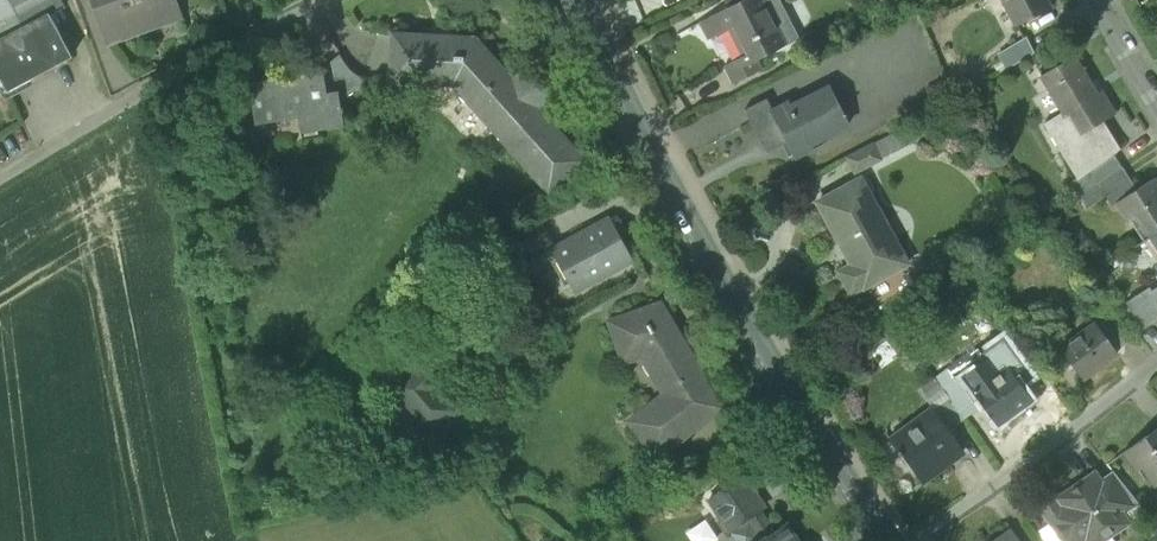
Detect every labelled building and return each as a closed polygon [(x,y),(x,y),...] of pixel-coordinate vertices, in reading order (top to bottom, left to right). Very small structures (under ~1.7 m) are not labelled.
[(51,15),(66,8),(62,0),(0,0),(0,40),(51,15)] [(109,42),(159,24),(157,18),(179,10),(175,0),(94,0),(109,42)] [(748,65),(757,60),(787,45),(764,0),(744,0),(700,22),(709,40),(730,29),(744,56),(748,65)] [(1017,26),(1051,9),(1046,0),(1003,0),(1017,26)] [(51,15),(0,40),(0,77),(8,92),(73,57),(51,15)] [(454,83),(550,190),(584,159),(476,38),(394,33),(391,79),(454,83)] [(1000,55),(1008,69),(1034,54),(1026,39),(1000,55)] [(337,92),(339,100),(342,99),(349,96),(356,90),(359,86),(364,78),(357,75),(345,63),(340,55),(320,71),(320,72),(323,72),(326,94),(337,92)] [(725,66),(734,84),(762,70),(757,60),(748,65),(744,56),(725,66)] [(1046,123),(1079,177),(1089,170),(1113,154),(1120,149),(1103,121),(1114,114),(1101,92),(1097,95),(1074,57),(1042,76),(1063,113),(1046,123)] [(300,116),(303,139),(319,137),(317,130),(343,125),(339,100),(337,92),(326,94),(323,72),(320,72),(253,83),(260,123),(300,116)] [(788,143),(794,155),(812,147),(811,144),(849,125),(830,88),(792,108),(790,105),(775,113),(773,114),(782,130),(787,141),(788,143)] [(745,110),(761,141),(782,130),(773,114),(775,113),(767,99),(745,110)] [(768,153),(788,143),(787,141),(782,130),(761,141),(768,153)] [(898,132),(873,145),(881,160),(906,147),(898,132)] [(855,173),(881,160),(873,145),(848,158),(855,173)] [(1068,183),(1078,198),(1121,167),(1113,154),(1089,170),(1079,177),(1068,183)] [(1130,181),(1121,167),(1078,198),(1086,210),(1106,197),(1130,181)] [(841,273),(852,292),(864,286),(865,288),(908,264),(861,179),(818,203),(853,266),(841,273)] [(1151,238),(1156,234),(1156,185),(1153,179),(1136,190),(1118,202),(1118,203),(1129,219),(1135,214),(1151,238)] [(1113,207),(1118,203),(1118,202),(1136,190),(1130,181),(1106,197),(1113,207)] [(553,250),(576,291),(632,260),(609,219),(556,248),(553,250)] [(518,237),(531,262),(553,250),(556,248),(543,223),(518,237)] [(1143,330),(1156,321),(1156,304),(1149,293),(1152,292),(1149,287),(1126,303),(1143,330)] [(633,420),(657,452),(719,407),(660,306),(613,322),(626,357),(644,352),(668,394),(633,420)] [(1099,327),(1116,350),(1132,338),(1115,315),(1099,327)] [(1061,350),(1083,380),(1118,353),(1116,350),(1099,327),(1096,324),(1061,350)] [(1009,369),(1018,381),(1028,374),(1002,339),(982,353),(979,355),(983,361),(987,359),(995,371),(999,376),(1009,369)] [(979,355),(982,353),(977,346),(947,367),(948,369),(956,381),(962,377),(983,361),(979,355)] [(431,358),(424,361),(394,387),(430,429),(452,410),(434,390),(443,382),(447,376),(448,369),(444,362),(438,358),(431,358)] [(994,371),(995,371),(987,359),(983,361),(962,377),(975,393),(997,376),(994,371)] [(949,397),(948,398),(964,419),(983,405),(975,393),(962,377),(956,381),(948,369),(936,377),(949,397)] [(983,405),(997,424),(1032,399),(1018,381),(1009,369),(999,376),(995,371),(994,371),(997,376),(975,393),(983,405)] [(949,430),(964,419),(948,398),(932,410),(934,412),(935,411),(949,430)] [(911,466),(922,480),(963,450),(949,430),(935,411),(934,412),(908,431),(911,443),(898,452),(901,457),(902,456),(909,468),(911,466)] [(1156,486),(1156,430),(1125,452),(1138,471),(1144,467),(1156,486)] [(1101,479),(1124,515),(1140,504),(1113,471),(1101,479)] [(1061,505),(1045,516),(1061,540),(1086,540),(1106,528),(1111,536),(1130,523),(1124,515),(1101,479),(1096,472),(1081,482),(1086,489),(1061,505)] [(709,500),(731,531),(732,530),(760,511),(765,508),(744,477),(709,500)] [(1081,482),(1056,498),(1061,505),(1086,489),(1081,482)] [(1034,500),(1045,516),(1061,505),(1056,498),(1050,490),(1034,500)] [(739,540),(762,540),(775,532),(760,511),(732,530),(739,540)] [(787,525),(775,532),(762,540),(798,540),(787,525)] [(1111,536),(1106,528),(1086,540),(1115,540),(1111,536)] [(1010,530),(993,540),(1017,540),(1010,530)]
